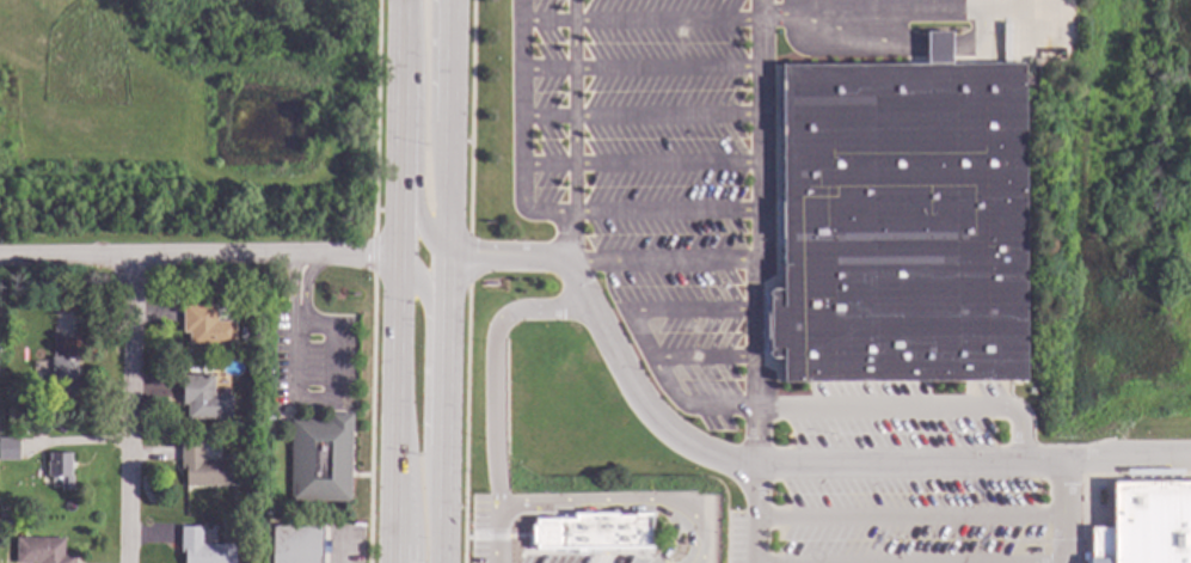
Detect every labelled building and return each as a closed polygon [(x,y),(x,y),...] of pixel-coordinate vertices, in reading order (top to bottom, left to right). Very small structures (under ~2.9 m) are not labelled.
[(948,63),(948,32),(923,32),(923,63),(948,63)] [(923,63),(779,66),(781,290),(763,290),(763,359),(781,359),(781,383),(1025,381),(1021,63),(948,63),(923,63)] [(216,322),(235,322),(235,347),(189,347),(189,333),(183,333),(182,306),(215,306),(216,322)] [(75,357),(78,357),(76,400),(50,399),(51,357),(53,357),(54,337),(75,337),(75,357)] [(211,374),(201,373),(201,365),(211,365),(211,374)] [(214,396),(232,396),(232,421),(186,421),(186,405),(182,405),(183,377),(214,377),(214,396)] [(349,502),(289,501),(290,420),(330,420),(330,414),(351,414),(349,502)] [(16,458),(0,458),(0,440),(16,440),(16,458)] [(202,460),(235,460),(235,486),(185,486),(185,471),(180,471),(180,443),(202,443),(202,460)] [(70,477),(73,477),(72,492),(60,492),(60,479),(47,479),(47,461),(49,461),(49,454),(70,454),(70,477)] [(1111,483),(1111,527),(1087,527),(1088,562),(1190,562),(1190,482),(1111,483)] [(656,518),(652,518),(652,546),(656,546),(656,555),(555,555),(555,552),(539,552),(539,556),(530,556),(530,516),(538,516),(538,520),(554,520),(554,515),(569,515),(569,510),(656,510),(656,518)] [(323,526),(322,562),(272,562),(272,526),(323,526)] [(235,545),(235,562),(184,562),(184,555),(179,555),(180,527),(203,527),(203,544),(235,545)] [(74,557),(74,562),(16,562),(16,539),(63,539),(63,557),(74,557)]
